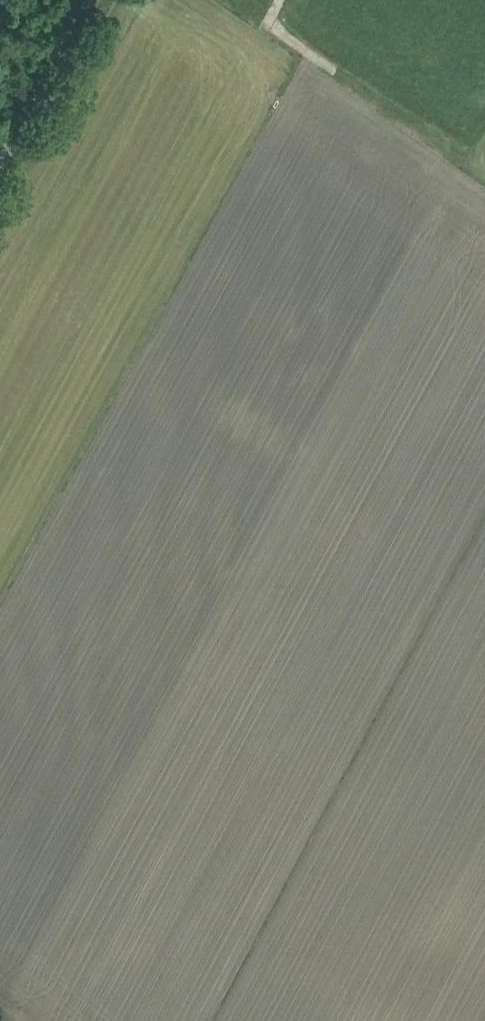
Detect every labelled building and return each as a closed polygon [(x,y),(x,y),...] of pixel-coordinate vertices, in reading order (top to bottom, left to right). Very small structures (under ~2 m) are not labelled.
[(1,15),(0,18),(0,22),(5,24),(11,12),(5,9),(1,15)]
